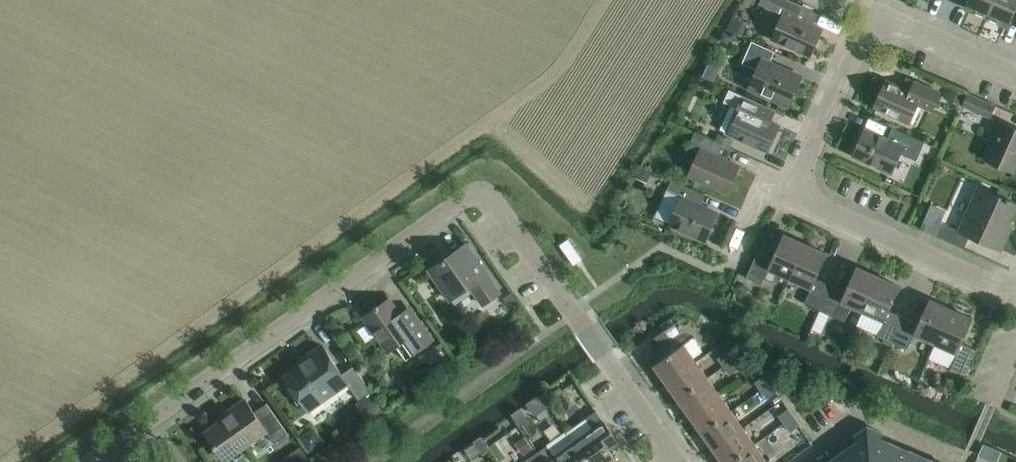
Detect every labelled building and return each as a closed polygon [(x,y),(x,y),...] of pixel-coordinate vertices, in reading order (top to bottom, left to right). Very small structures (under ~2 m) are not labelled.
[(772,7),(783,12),(771,38),(810,55),(822,28),(796,17),(802,4),(792,0),(760,0),(760,1),(772,7)] [(964,7),(986,16),(994,0),(967,0),(964,7)] [(986,16),(1008,26),(1015,9),(1015,0),(994,0),(986,16)] [(788,104),(800,76),(769,62),(774,51),(751,40),(742,62),(757,69),(749,87),(780,101),(777,108),(778,108),(781,101),(788,104)] [(940,91),(915,80),(910,91),(886,80),(874,106),(909,121),(921,96),(935,103),(940,91)] [(960,105),(965,93),(951,87),(945,98),(960,105)] [(731,104),(719,128),(729,133),(728,134),(748,143),(767,151),(779,124),(771,121),(776,110),(751,98),(733,90),(729,88),(723,101),(731,104)] [(989,117),(995,105),(968,92),(962,105),(989,117)] [(1015,167),(1015,127),(1001,120),(984,158),(1014,172),(1015,167)] [(924,141),(911,135),(892,127),(887,138),(865,128),(853,155),(891,172),(900,153),(916,160),(924,141)] [(721,143),(695,132),(690,143),(700,148),(688,175),(727,192),(739,165),(716,154),(721,143)] [(706,240),(718,212),(692,201),(697,190),(671,179),(666,190),(681,196),(669,223),(706,240)] [(935,235),(964,248),(970,235),(1001,249),(1009,231),(1005,230),(1015,206),(1015,203),(1008,200),(1012,192),(999,186),(996,194),(978,186),(959,229),(941,221),(935,235)] [(952,221),(960,199),(945,194),(937,216),(952,221)] [(790,277),(805,243),(783,233),(772,258),(757,251),(746,277),(761,283),(764,278),(773,282),(778,272),(790,277)] [(568,238),(560,244),(574,263),(581,258),(568,238)] [(500,291),(492,280),(466,243),(428,269),(450,299),(470,285),(474,292),(483,304),(500,291)] [(819,309),(830,284),(816,278),(827,253),(805,243),(790,277),(811,287),(804,303),(819,309)] [(862,310),(878,276),(856,266),(845,291),(830,284),(819,309),(844,320),(851,305),(862,310)] [(862,310),(856,324),(878,333),(877,335),(892,342),(903,317),(889,310),(900,286),(878,276),(862,310)] [(403,290),(393,299),(406,313),(416,304),(403,290)] [(410,327),(390,298),(379,306),(378,305),(362,316),(367,323),(357,330),(366,341),(375,334),(388,352),(397,346),(406,359),(433,339),(420,321),(410,327)] [(935,342),(951,308),(929,299),(918,323),(903,317),(892,342),(907,349),(914,333),(935,342)] [(965,375),(966,373),(976,349),(962,342),(973,318),(951,308),(935,342),(957,352),(950,368),(965,375)] [(661,344),(670,337),(665,330),(656,337),(661,344)] [(666,381),(695,360),(683,343),(654,364),(666,381)] [(342,373),(322,344),(305,356),(308,359),(285,375),(296,392),(309,410),(347,383),(358,399),(371,390),(353,365),(342,373)] [(723,366),(733,359),(727,350),(717,358),(723,366)] [(729,374),(739,367),(733,359),(723,366),(729,374)] [(678,397),(707,377),(695,360),(666,381),(678,397)] [(760,390),(770,382),(764,374),(754,381),(760,390)] [(690,414),(719,394),(707,377),(678,397),(690,414)] [(766,398),(776,391),(770,382),(760,390),(766,398)] [(702,431),(731,410),(719,394),(690,414),(702,431)] [(254,411),(245,398),(231,408),(234,411),(205,431),(225,459),(266,431),(274,442),(288,433),(278,419),(266,402),(254,411)] [(784,422),(794,416),(788,407),(779,414),(784,422)] [(596,410),(586,417),(593,427),(573,441),(588,461),(612,461),(616,460),(609,450),(619,443),(596,410)] [(714,448),(743,427),(731,410),(702,431),(714,448)] [(790,431),(800,424),(794,416),(784,422),(790,431)] [(880,438),(883,432),(867,426),(854,435),(858,440),(827,461),(939,461),(880,438)] [(755,444),(743,427),(714,448),(724,461),(729,461),(755,444)] [(573,441),(566,431),(537,452),(544,461),(588,461),(573,441)] [(524,456),(534,449),(524,436),(515,443),(524,456)] [(767,461),(755,444),(729,461),(765,461),(767,461)] [(537,452),(526,459),(529,461),(544,461),(537,452)]
